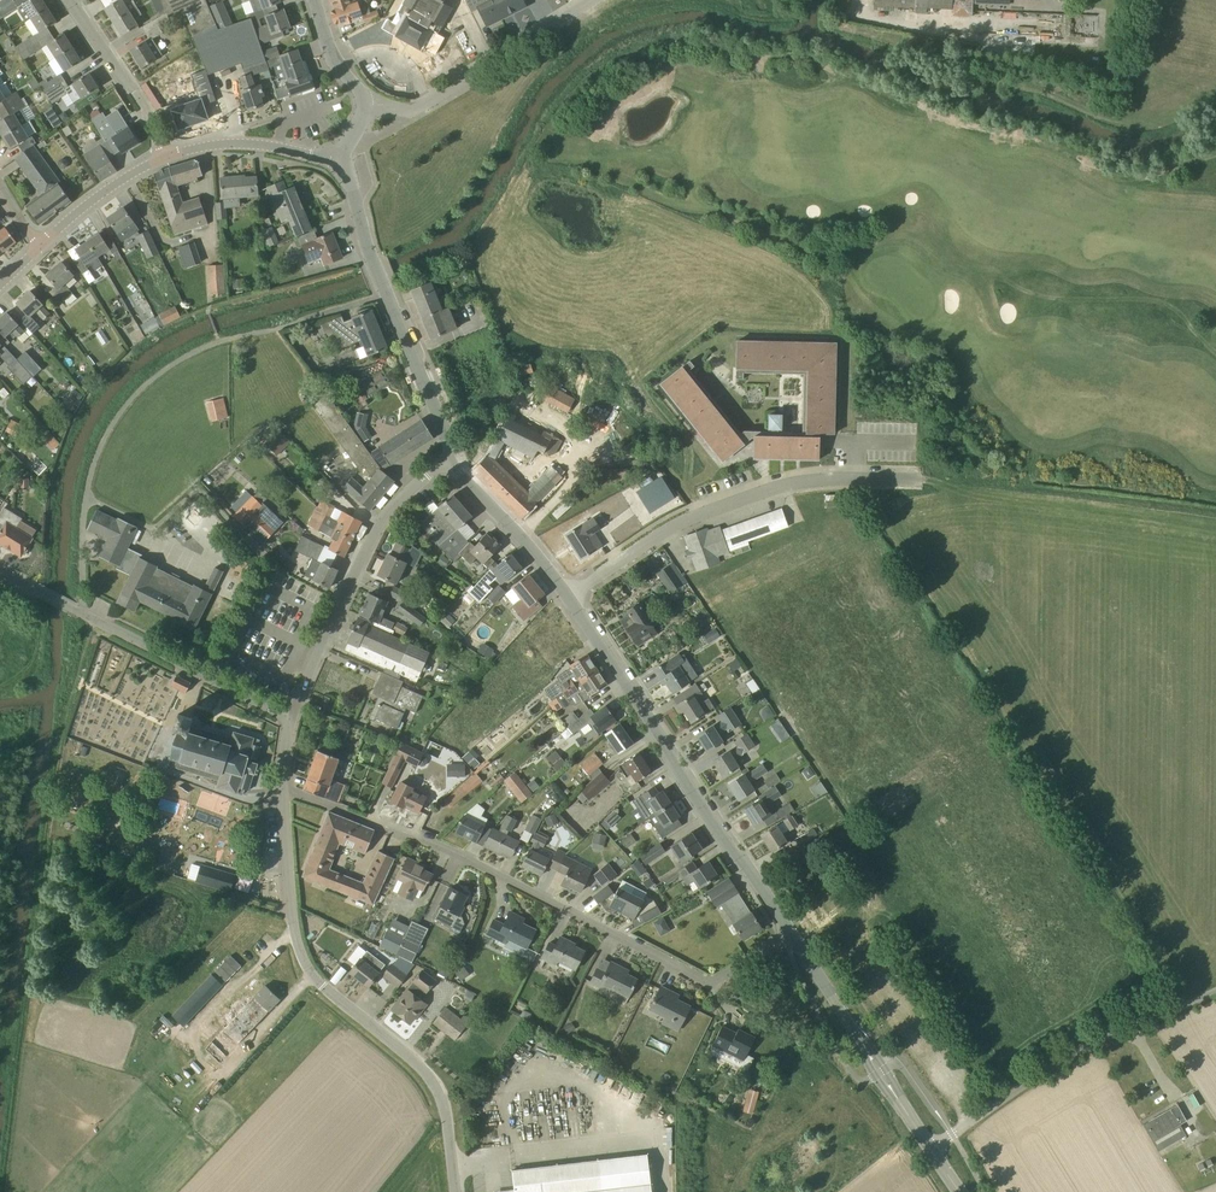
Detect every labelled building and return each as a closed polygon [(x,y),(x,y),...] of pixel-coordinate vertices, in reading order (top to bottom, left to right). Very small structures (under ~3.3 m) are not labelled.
[(14,1),(1,9),(0,10),(0,19),(17,8),(26,23),(32,19),(48,9),(43,0),(30,0),(18,8),(14,1)] [(1,9),(14,1),(13,0),(3,0),(0,2),(0,8),(1,9)] [(123,0),(119,0),(105,9),(113,23),(138,8),(133,0),(126,5),(123,0)] [(164,7),(167,13),(170,20),(182,15),(191,36),(217,25),(208,7),(205,0),(162,0),(164,7)] [(254,10),(263,7),(280,2),(280,0),(245,0),(246,3),(250,1),(254,10)] [(334,10),(359,1),(359,0),(330,0),(334,10)] [(366,2),(365,0),(363,0),(359,1),(334,10),(332,10),(331,13),(334,23),(337,24),(338,24),(362,15),(364,23),(379,17),(377,10),(370,12),(366,2)] [(419,49),(420,46),(427,50),(436,34),(439,35),(453,10),(442,4),(445,0),(406,0),(399,13),(397,12),(393,21),(387,18),(348,38),(354,50),(363,47),(372,44),(381,44),(389,45),(394,36),(396,37),(397,36),(419,49)] [(466,2),(470,11),(477,7),(487,26),(501,18),(492,0),(465,0),(466,2)] [(501,18),(526,6),(523,0),(492,0),(501,18)] [(874,10),(925,13),(926,8),(952,10),(951,16),(971,17),(972,0),(874,0),(874,10)] [(219,2),(208,7),(217,25),(218,29),(233,25),(222,1),(219,2)] [(255,28),(261,26),(259,18),(262,17),(262,15),(265,13),(263,7),(254,10),(249,12),(251,18),(252,20),(255,28)] [(121,36),(139,25),(135,19),(142,15),(138,8),(113,23),(121,36)] [(48,9),(32,19),(41,31),(56,21),(48,9)] [(266,15),(269,24),(272,34),(282,30),(289,27),(283,9),(266,15)] [(146,34),(159,26),(170,20),(167,13),(142,26),(146,34)] [(216,27),(192,38),(196,48),(202,60),(206,69),(208,75),(241,64),(243,69),(264,61),(250,20),(217,31),(216,27)] [(260,44),(261,44),(284,35),(283,33),(282,30),(272,34),(269,24),(261,26),(255,28),(258,39),(260,44)] [(149,39),(146,42),(131,51),(141,68),(161,55),(151,39),(163,33),(159,26),(146,34),(149,39)] [(15,47),(19,54),(39,41),(35,34),(15,47)] [(64,34),(47,45),(56,59),(57,59),(74,49),(64,34)] [(427,50),(435,54),(436,54),(444,38),(439,35),(436,34),(427,50)] [(19,54),(23,60),(43,47),(39,41),(19,54)] [(196,48),(185,55),(188,64),(202,60),(196,48)] [(64,72),(81,61),(74,49),(57,59),(64,72)] [(272,49),(264,52),(267,60),(275,57),(273,51),(272,49)] [(280,55),(275,57),(267,60),(267,61),(269,68),(274,67),(278,79),(271,82),(278,100),(302,91),(303,94),(314,90),(315,88),(305,61),(302,62),(297,49),(280,56),(280,55)] [(251,76),(269,70),(266,61),(264,61),(243,69),(245,75),(240,77),(245,91),(242,91),(249,110),(263,105),(260,97),(264,96),(260,85),(255,87),(251,76)] [(173,111),(171,112),(174,120),(176,119),(179,129),(208,119),(203,105),(217,101),(208,75),(206,69),(192,74),(200,100),(173,109),(173,111)] [(69,87),(66,82),(45,94),(49,100),(51,103),(68,92),(74,102),(98,87),(89,73),(73,84),(69,87)] [(45,93),(45,94),(66,82),(61,74),(48,82),(46,79),(38,84),(41,87),(45,93)] [(6,83),(0,86),(0,112),(21,100),(17,92),(13,94),(6,83)] [(21,100),(0,112),(4,118),(0,119),(0,133),(2,136),(36,117),(29,105),(25,107),(21,100)] [(49,120),(57,115),(51,106),(43,111),(49,120)] [(65,111),(59,115),(62,121),(69,117),(65,111)] [(97,127),(108,120),(103,112),(92,119),(97,127)] [(23,152),(36,143),(32,136),(37,133),(30,120),(36,117),(2,136),(10,149),(12,148),(13,149),(19,145),(23,152)] [(117,135),(112,126),(101,133),(106,140),(114,154),(121,150),(122,153),(138,143),(129,127),(117,135)] [(114,154),(106,140),(84,153),(101,180),(116,171),(108,158),(114,154)] [(40,224),(71,201),(58,184),(61,182),(34,145),(36,143),(23,152),(14,158),(24,171),(41,195),(27,206),(40,224)] [(59,159),(58,163),(60,166),(64,167),(67,165),(68,161),(66,158),(62,157),(59,159)] [(184,202),(179,187),(193,181),(193,179),(202,175),(195,160),(169,168),(154,174),(160,189),(166,202),(175,236),(208,224),(199,197),(184,202)] [(240,178),(240,176),(221,178),(223,200),(258,196),(256,177),(240,178)] [(286,190),(282,181),(268,187),(283,221),(289,219),(296,235),(312,228),(294,187),(286,190)] [(220,227),(228,227),(226,203),(216,204),(217,219),(219,219),(220,227)] [(138,229),(123,207),(107,218),(122,240),(138,229)] [(269,246),(278,243),(272,226),(262,230),(269,246)] [(0,231),(0,248),(3,252),(16,242),(5,227),(0,231)] [(318,238),(315,230),(296,237),(300,247),(303,246),(310,261),(321,257),(324,265),(342,257),(332,232),(318,238)] [(147,258),(159,253),(149,231),(138,236),(147,258)] [(110,237),(104,240),(100,233),(86,242),(100,262),(102,266),(103,265),(98,257),(110,249),(113,254),(119,250),(110,237)] [(102,266),(100,262),(86,242),(75,249),(80,257),(74,261),(89,284),(95,280),(88,268),(92,265),(95,270),(102,266)] [(186,268),(202,263),(195,242),(179,248),(186,268)] [(73,275),(61,262),(46,275),(55,287),(50,292),(60,303),(65,299),(70,305),(77,298),(64,283),(73,275)] [(210,296),(226,294),(224,264),(208,265),(210,296)] [(421,314),(440,307),(430,282),(411,290),(421,314)] [(135,285),(130,291),(133,294),(139,289),(135,285)] [(50,312),(30,291),(17,303),(27,314),(20,321),(32,334),(40,327),(30,317),(36,311),(44,320),(50,312)] [(360,359),(387,348),(380,331),(382,330),(378,323),(377,323),(376,319),(373,306),(361,310),(363,314),(344,321),(342,316),(320,324),(324,334),(333,331),(340,349),(362,340),(365,345),(356,349),(360,359)] [(164,325),(181,318),(176,307),(159,314),(164,325)] [(441,310),(440,307),(421,314),(430,338),(456,328),(448,308),(441,310)] [(17,324),(7,312),(0,319),(0,332),(4,337),(11,331),(17,337),(24,331),(17,324)] [(40,328),(33,335),(40,342),(47,336),(40,328)] [(834,434),(836,343),(737,341),(736,378),(743,379),(743,372),(804,374),(804,375),(802,432),(778,431),(778,429),(781,429),(781,415),(768,414),(768,429),(771,429),(771,431),(744,431),(740,434),(689,370),(694,366),(690,360),(660,384),(722,461),(752,438),(754,438),(754,453),(770,453),(769,459),(818,460),(819,433),(834,434)] [(25,351),(17,359),(24,367),(32,376),(33,377),(42,369),(25,351)] [(16,359),(9,365),(15,371),(12,373),(23,385),(32,376),(24,367),(17,359),(16,359)] [(533,372),(529,360),(514,364),(518,377),(533,372)] [(335,381),(324,388),(327,393),(331,397),(337,392),(336,391),(340,388),(335,381)] [(84,384),(81,388),(86,392),(89,388),(84,384)] [(569,412),(576,398),(551,384),(544,399),(569,412)] [(76,390),(71,399),(78,403),(83,394),(76,390)] [(370,452),(331,397),(327,393),(312,404),(360,470),(365,466),(373,476),(364,488),(352,478),(343,488),(369,511),(394,481),(381,470),(385,468),(371,452),(370,452)] [(227,417),(222,397),(208,401),(213,420),(227,417)] [(536,460),(540,452),(544,454),(545,453),(549,455),(555,453),(562,441),(558,438),(539,429),(509,413),(497,437),(506,442),(517,448),(532,457),(536,460)] [(385,468),(434,437),(422,419),(371,452),(385,468)] [(368,430),(359,436),(363,442),(372,435),(368,430)] [(277,455),(291,441),(281,431),(267,444),(277,455)] [(48,432),(41,437),(53,450),(60,445),(48,432)] [(526,493),(495,462),(487,455),(472,471),(521,520),(563,476),(562,475),(556,470),(552,467),(526,493)] [(29,478),(20,478),(20,487),(29,487),(29,478)] [(263,502),(261,505),(253,497),(246,491),(231,507),(237,512),(234,515),(245,526),(243,529),(257,542),(262,543),(283,522),(263,502)] [(459,502),(459,496),(453,495),(453,494),(446,500),(438,507),(420,523),(451,560),(459,552),(468,542),(458,529),(472,516),(459,502)] [(338,519),(330,515),(334,507),(320,499),(316,506),(324,511),(321,515),(329,518),(325,525),(352,540),(362,521),(343,510),(338,519)] [(26,549),(33,537),(17,527),(22,518),(4,506),(0,514),(0,523),(4,525),(0,532),(0,543),(3,545),(3,547),(10,551),(10,549),(21,556),(23,553),(25,555),(28,550),(26,549)] [(344,557),(352,540),(325,525),(329,518),(321,515),(324,511),(316,506),(307,524),(335,539),(329,549),(344,557)] [(747,540),(787,526),(781,509),(721,531),(720,526),(708,531),(707,528),(685,536),(690,551),(685,552),(688,559),(692,558),(696,570),(719,562),(717,555),(748,544),(747,540)] [(117,520),(96,510),(87,529),(108,539),(99,557),(114,564),(133,525),(118,517),(117,520)] [(608,524),(602,514),(593,519),(593,518),(581,526),(580,525),(565,535),(581,559),(596,549),(588,536),(599,529),(608,524)] [(193,587),(156,568),(157,566),(140,557),(141,554),(128,547),(138,527),(133,525),(114,564),(118,566),(117,568),(116,569),(130,575),(117,602),(134,611),(139,601),(177,620),(176,621),(193,630),(212,593),(223,570),(214,565),(202,589),(194,584),(193,587)] [(230,558),(237,551),(221,534),(213,541),(230,558)] [(469,542),(468,542),(459,552),(470,565),(472,562),(477,558),(483,564),(484,564),(488,567),(495,560),(491,555),(501,545),(493,537),(492,538),(486,534),(475,546),(470,541),(469,542)] [(330,587),(337,570),(318,560),(325,546),(303,535),(295,550),(313,558),(304,575),(330,587)] [(409,549),(397,543),(391,555),(388,554),(378,575),(395,583),(405,563),(403,561),(403,560),(409,549)] [(494,588),(489,583),(500,574),(506,580),(522,567),(511,554),(491,570),(491,569),(475,587),(473,585),(468,591),(481,602),(494,588)] [(671,593),(683,585),(669,565),(657,573),(671,593)] [(524,620),(541,606),(537,600),(544,594),(528,575),(514,586),(525,600),(514,608),(524,620)] [(494,602),(505,591),(499,585),(489,596),(494,602)] [(389,594),(403,601),(405,597),(408,593),(404,592),(394,586),(389,594)] [(391,629),(394,623),(381,617),(387,601),(369,593),(359,615),(391,629)] [(412,608),(403,601),(398,608),(420,625),(426,618),(412,608)] [(657,632),(638,602),(627,609),(629,613),(620,619),(626,628),(625,628),(626,629),(626,631),(629,637),(632,638),(632,639),(633,638),(637,645),(647,639),(657,632)] [(428,651),(369,624),(370,622),(359,617),(355,626),(352,624),(353,623),(352,623),(347,633),(348,634),(349,632),(351,633),(347,643),(349,643),(345,650),(415,681),(420,669),(423,671),(426,665),(423,663),(428,651)] [(397,621),(392,629),(394,630),(403,635),(407,627),(397,621)] [(715,628),(709,632),(714,640),(720,636),(715,628)] [(483,642),(478,651),(489,658),(493,651),(494,649),(483,642)] [(689,681),(680,667),(686,663),(679,653),(654,669),(661,679),(664,677),(673,692),(689,681)] [(561,684),(560,684),(558,685),(562,691),(564,690),(596,668),(587,654),(572,664),(573,666),(557,677),(561,684)] [(736,658),(731,662),(736,670),(742,666),(736,658)] [(578,692),(583,700),(584,701),(592,697),(591,695),(607,684),(596,668),(564,690),(569,698),(578,692)] [(415,712),(423,695),(401,685),(403,681),(382,672),(372,693),(384,698),(382,703),(376,700),(368,718),(374,721),(375,718),(397,728),(406,707),(415,712)] [(191,683),(178,676),(176,675),(171,685),(186,693),(191,683)] [(747,683),(753,691),(759,687),(752,678),(747,683)] [(699,704),(695,698),(702,693),(695,684),(684,692),(688,698),(677,705),(682,712),(683,711),(691,722),(715,707),(709,698),(699,704)] [(569,698),(564,690),(562,691),(555,696),(562,707),(563,708),(572,702),(574,706),(583,700),(578,692),(569,698)] [(321,703),(327,705),(330,698),(324,695),(321,703)] [(555,712),(556,711),(562,707),(555,696),(548,701),(555,712)] [(614,717),(606,705),(594,713),(591,708),(579,718),(568,727),(573,734),(578,730),(582,735),(576,739),(581,746),(587,743),(586,741),(598,733),(599,734),(617,721),(614,717)] [(728,731),(741,723),(732,708),(719,716),(723,722),(713,728),(712,726),(697,736),(707,751),(722,741),(718,734),(727,729),(728,731)] [(232,738),(190,726),(193,718),(178,714),(174,728),(178,729),(176,738),(175,737),(171,750),(172,750),(169,758),(171,758),(169,765),(177,767),(177,768),(219,780),(217,787),(237,793),(242,795),(244,789),(248,790),(254,774),(257,775),(260,764),(256,763),(261,746),(258,745),(259,740),(254,738),(234,732),(232,738)] [(616,754),(632,742),(619,724),(606,733),(612,742),(609,743),(616,754)] [(734,760),(755,747),(747,736),(736,743),(739,748),(730,753),(729,752),(714,761),(723,776),(739,766),(734,760)] [(402,744),(397,755),(405,759),(417,765),(422,753),(402,744)] [(485,748),(481,751),(486,756),(492,751),(489,748),(485,748)] [(338,777),(340,771),(335,769),(339,758),(318,750),(304,789),(338,802),(345,784),(331,778),(332,774),(338,777)] [(567,764),(555,750),(546,758),(557,772),(567,764)] [(588,774),(603,762),(594,752),(580,764),(588,774)] [(638,781),(651,772),(639,752),(619,765),(626,778),(633,774),(638,781)] [(456,776),(465,776),(465,764),(456,764),(456,776)] [(748,783),(767,771),(763,764),(746,775),(745,774),(729,784),(739,800),(753,790),(748,783)] [(808,779),(815,775),(809,766),(802,771),(808,779)] [(388,770),(382,782),(392,787),(397,775),(388,770)] [(522,802),(533,793),(515,771),(504,780),(522,802)] [(588,799),(610,781),(602,771),(580,790),(588,799)] [(500,773),(489,782),(492,786),(493,788),(504,779),(500,773)] [(768,787),(780,780),(777,773),(764,781),(768,787)] [(469,779),(456,789),(462,797),(475,786),(469,779)] [(533,779),(527,784),(533,791),(539,786),(533,779)] [(816,796),(826,791),(821,781),(811,786),(816,796)] [(759,799),(744,809),(755,825),(770,814),(763,804),(768,801),(769,803),(781,794),(778,790),(782,788),(777,782),(770,787),(771,789),(758,797),(759,799)] [(418,812),(424,797),(410,790),(411,788),(399,783),(391,801),(403,807),(404,805),(418,812)] [(645,821),(648,819),(671,804),(666,795),(663,797),(660,792),(659,793),(654,786),(632,801),(645,821)] [(780,818),(794,809),(789,802),(775,811),(780,818)] [(455,832),(476,842),(487,819),(481,815),(484,809),(477,803),(463,815),(455,832)] [(662,838),(682,825),(674,813),(677,812),(671,804),(648,819),(662,838)] [(541,818),(544,813),(537,810),(534,815),(532,814),(524,829),(534,834),(542,819),(541,818)] [(364,852),(375,830),(328,812),(303,876),(376,904),(394,858),(378,850),(365,882),(336,871),(330,869),(341,843),(364,852)] [(511,831),(517,819),(507,813),(498,831),(492,828),(484,846),(496,852),(497,850),(511,857),(518,841),(506,835),(508,829),(511,831)] [(554,813),(544,817),(548,827),(559,822),(554,813)] [(785,832),(797,823),(792,815),(779,824),(785,832)] [(607,817),(601,823),(607,830),(614,824),(607,817)] [(772,851),(787,841),(776,825),(761,835),(772,851)] [(799,846),(812,839),(808,831),(795,838),(799,846)] [(595,832),(593,843),(603,845),(605,845),(607,835),(595,832)] [(681,863),(702,849),(691,832),(670,846),(681,863)] [(631,833),(621,839),(627,848),(636,842),(631,833)] [(532,842),(522,865),(541,875),(548,860),(536,853),(539,846),(543,848),(547,840),(534,834),(530,840),(532,842)] [(645,864),(665,851),(659,842),(639,855),(645,864)] [(558,871),(565,854),(557,850),(549,867),(558,871)] [(565,875),(561,885),(568,888),(569,886),(580,891),(591,867),(565,854),(558,871),(565,875)] [(430,881),(433,874),(419,868),(421,864),(408,857),(400,878),(406,880),(401,893),(412,899),(417,886),(425,889),(428,880),(430,881)] [(634,863),(630,865),(632,868),(637,875),(637,876),(645,870),(638,860),(634,863)] [(713,869),(708,861),(697,868),(692,861),(663,880),(666,884),(681,874),(687,884),(694,880),(699,888),(718,876),(717,875),(719,873),(715,867),(713,869)] [(603,885),(617,874),(609,862),(594,874),(603,885)] [(230,891),(235,874),(201,863),(196,881),(230,891)] [(649,877),(643,882),(648,889),(654,885),(649,877)] [(615,894),(613,892),(608,885),(593,896),(598,903),(600,902),(607,911),(614,915),(616,910),(621,912),(631,894),(619,887),(615,894)] [(456,919),(452,916),(454,912),(460,915),(465,905),(462,903),(466,895),(450,887),(436,918),(452,926),(456,919)] [(715,904),(723,899),(715,887),(707,892),(715,904)] [(738,893),(738,892),(737,892),(737,893),(724,902),(731,914),(728,916),(743,939),(761,928),(751,912),(738,893)] [(657,905),(653,899),(645,895),(643,899),(631,894),(621,912),(634,919),(637,913),(641,914),(645,922),(661,913),(657,905)] [(536,929),(518,921),(520,916),(510,911),(504,924),(494,920),(487,935),(503,943),(506,937),(527,948),(536,929)] [(659,918),(652,922),(660,936),(667,932),(670,930),(663,916),(659,918)] [(397,953),(405,935),(388,927),(380,946),(397,953)] [(413,961),(421,942),(405,935),(397,953),(413,961)] [(584,951),(570,944),(571,941),(560,936),(556,945),(549,942),(542,957),(549,962),(552,957),(576,969),(584,951)] [(234,951),(218,967),(229,978),(244,962),(234,951)] [(368,987),(384,964),(367,951),(349,972),(368,987)] [(637,978),(620,970),(621,966),(611,961),(606,971),(598,967),(592,981),(600,985),(601,983),(629,996),(637,978)] [(398,987),(408,975),(406,974),(402,971),(392,963),(382,975),(398,987)] [(441,966),(438,972),(446,977),(447,977),(450,971),(449,967),(445,965),(441,966)] [(463,965),(454,972),(461,980),(470,974),(463,965)] [(408,989),(400,999),(396,1004),(397,1006),(394,1011),(410,1023),(416,1015),(417,1016),(426,1004),(419,998),(424,992),(426,994),(437,980),(422,969),(411,982),(412,983),(408,989)] [(224,984),(213,973),(172,1014),(183,1024),(224,984)] [(225,1027),(204,1049),(219,1063),(279,999),(265,985),(246,1005),(239,999),(218,1021),(225,1027)] [(677,1032),(690,1006),(670,995),(672,992),(661,986),(650,1008),(672,1019),(668,1028),(677,1032)] [(461,1018),(445,1006),(433,1022),(455,1039),(471,1020),(464,1014),(461,1018)] [(524,1010),(521,1016),(528,1019),(531,1014),(524,1010)] [(572,1022),(564,1027),(568,1033),(575,1029),(572,1022)] [(736,1033),(722,1026),(712,1046),(720,1050),(721,1048),(727,1051),(727,1053),(732,1056),(729,1061),(748,1069),(753,1057),(747,1054),(755,1038),(738,1029),(736,1033)] [(749,1091),(744,1109),(744,1111),(753,1114),(759,1093),(749,1091)] [(1153,1140),(1185,1121),(1176,1106),(1144,1124),(1153,1140)] [(511,1170),(514,1189),(496,1191),(651,1191),(647,1153),(511,1170)]
